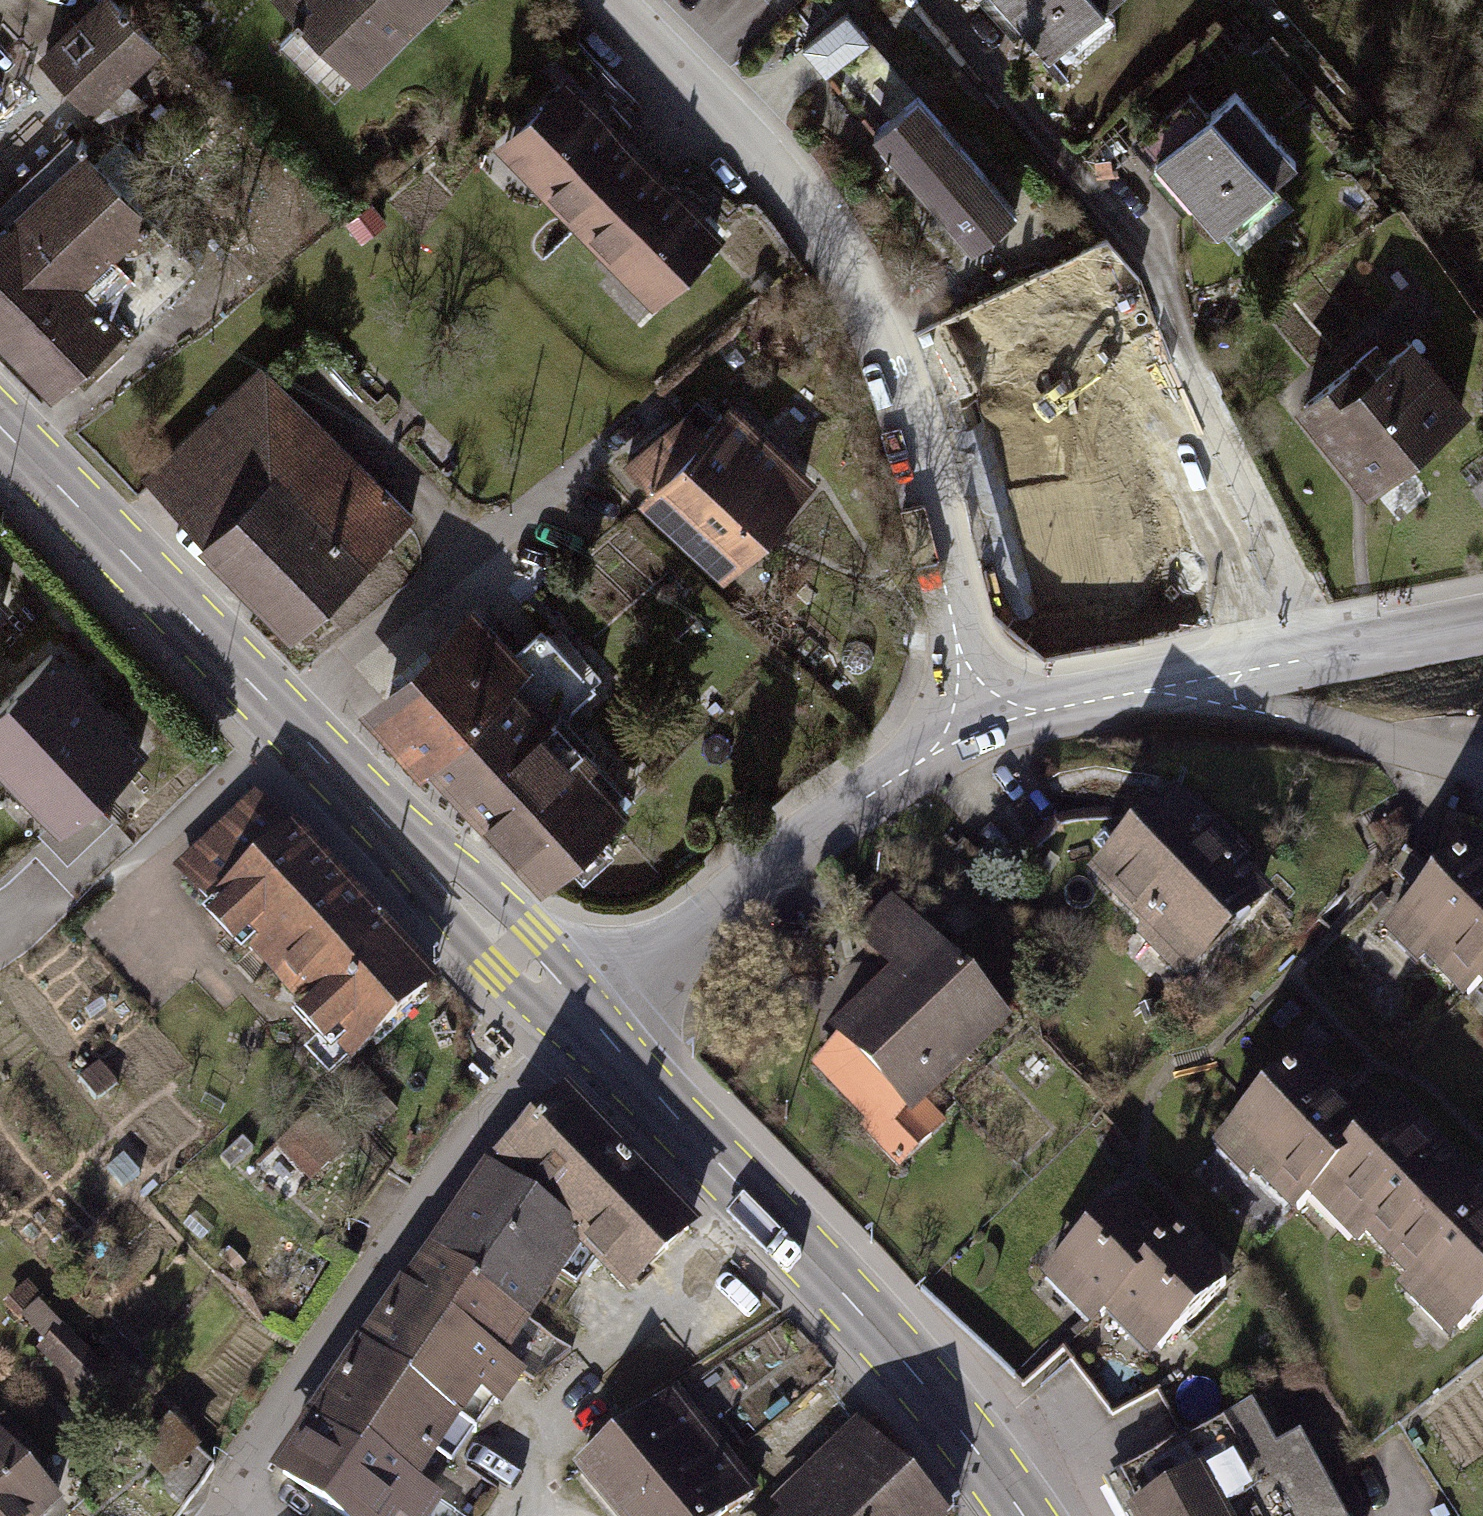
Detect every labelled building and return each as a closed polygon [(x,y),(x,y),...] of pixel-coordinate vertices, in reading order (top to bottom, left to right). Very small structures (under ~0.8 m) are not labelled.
[(303,22),(297,28),(302,34),(309,27),(366,85),(453,0),(281,0),(303,22)] [(1053,53),(1114,0),(1007,0),(1053,53)] [(105,5),(48,59),(99,112),(156,58),(105,5)] [(850,17),(808,51),(827,74),(869,40),(850,17)] [(570,86),(513,142),(553,183),(545,190),(583,229),(648,166),(570,86)] [(1186,97),(1136,141),(1221,236),(1296,170),(1236,102),(1210,124),(1186,97)] [(920,99),(874,138),(887,153),(883,157),(895,170),(900,166),(944,217),(927,232),(960,269),(1021,215),(920,99)] [(0,232),(0,344),(52,397),(110,342),(79,309),(155,236),(78,157),(0,232)] [(628,261),(668,302),(726,246),(648,166),(583,229),(621,268),(628,261)] [(377,206),(353,223),(365,241),(389,224),(377,206)] [(995,450),(1108,401),(1072,318),(959,367),(995,450)] [(1352,372),(1301,414),(1371,498),(1468,417),(1414,353),(1368,392),(1352,372)] [(188,501),(183,507),(306,631),(417,521),(389,494),(382,501),(389,508),(380,517),(249,386),(161,473),(188,501)] [(698,416),(634,464),(666,492),(658,500),(735,573),(818,487),(741,414),(720,435),(698,416)] [(1192,427),(1097,463),(1110,500),(1073,514),(1103,592),(1155,572),(1164,596),(1215,577),(1208,559),(1238,548),(1192,427)] [(1472,488),(1482,505),(1482,480),(1472,488)] [(455,648),(391,708),(552,881),(614,824),(540,745),(600,690),(547,633),(490,685),(455,648)] [(98,703),(55,658),(0,709),(0,765),(15,781),(98,703)] [(141,749),(98,703),(16,781),(51,818),(37,831),(45,839),(89,798),(141,749)] [(1139,834),(1092,880),(1142,930),(1189,977),(1276,890),(1178,793),(1139,834)] [(114,823),(89,798),(45,839),(70,866),(114,823)] [(262,804),(181,879),(258,963),(263,958),(335,1036),(309,1060),(335,1087),(437,993),(262,804)] [(1393,938),(1469,1014),(1482,1000),(1482,862),(1476,855),(1421,910),(1393,938)] [(904,978),(815,1063),(883,1133),(873,1143),(903,1174),(933,1145),(913,1123),(1010,1030),(891,907),(863,934),(904,978)] [(1221,1153),(1296,1230),(1330,1197),(1461,1331),(1482,1310),(1482,1194),(1400,1110),(1370,1138),(1304,1071),(1221,1153)] [(364,1075),(346,1092),(365,1112),(384,1095),(364,1075)] [(570,1106),(507,1167),(635,1301),(699,1240),(570,1106)] [(350,1142),(325,1116),(293,1148),(317,1173),(350,1142)] [(492,1187),(442,1261),(537,1326),(588,1251),(492,1187)] [(1172,1255),(1124,1206),(1058,1270),(1106,1320),(1172,1255)] [(1235,1290),(1187,1241),(1121,1306),(1169,1355),(1235,1290)] [(473,1349),(456,1374),(507,1411),(528,1381),(508,1368),(536,1326),(442,1261),(415,1297),(467,1332),(462,1341),(473,1349)] [(467,1332),(415,1297),(370,1360),(467,1427),(487,1440),(507,1411),(456,1374),(473,1349),(462,1341),(467,1332)] [(467,1427),(370,1360),(318,1435),(373,1474),(380,1463),(425,1492),(467,1427)] [(159,1423),(129,1394),(116,1408),(146,1437),(159,1423)] [(679,1403),(590,1475),(623,1515),(732,1515),(755,1498),(679,1403)] [(1117,1493),(1130,1515),(1344,1515),(1306,1449),(1282,1462),(1256,1416),(1117,1493)] [(0,1440),(0,1515),(53,1515),(60,1510),(35,1482),(44,1474),(7,1434),(0,1440)] [(318,1435),(283,1484),(329,1515),(410,1515),(425,1492),(380,1463),(373,1474),(318,1435)] [(858,1439),(805,1492),(795,1513),(797,1515),(934,1515),(858,1439)] [(214,1469),(192,1445),(174,1463),(201,1489),(214,1469)]
